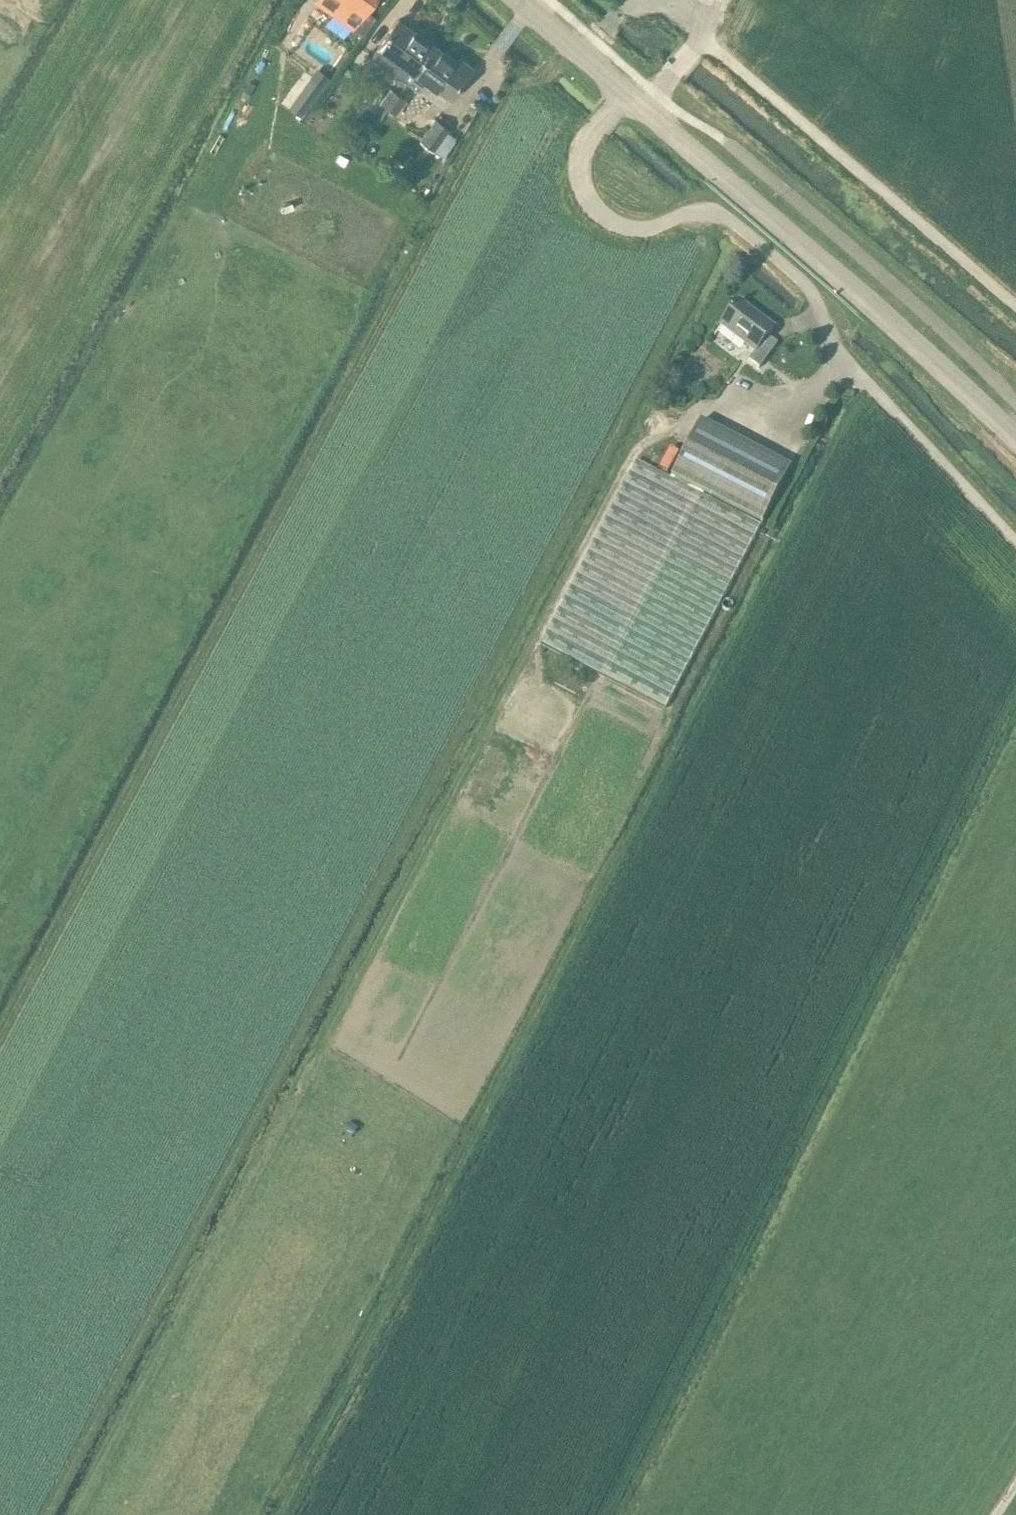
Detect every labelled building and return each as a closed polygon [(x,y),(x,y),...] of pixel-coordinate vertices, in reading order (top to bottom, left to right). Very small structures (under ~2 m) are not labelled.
[(365,9),(371,0),(352,0),(365,9)] [(407,81),(433,45),(410,28),(407,32),(396,24),(399,20),(398,19),(371,55),(407,81)] [(433,45),(407,81),(418,90),(426,78),(439,88),(442,83),(453,91),(450,96),(451,96),(472,66),(458,56),(455,60),(433,45)] [(315,78),(292,109),(301,115),(302,116),(324,85),(323,84),(315,78)] [(390,87),(379,102),(382,104),(387,107),(388,108),(399,93),(398,92),(390,87)] [(399,93),(388,108),(397,114),(407,99),(399,93)] [(354,153),(376,123),(360,111),(338,142),(354,153)] [(420,140),(432,149),(447,128),(435,119),(420,140)] [(718,327),(753,353),(747,361),(757,369),(776,345),(765,337),(772,329),(737,303),(718,327)] [(711,400),(683,455),(774,502),(802,447),(711,400)] [(761,527),(636,462),(541,644),(666,709),(761,527)]
